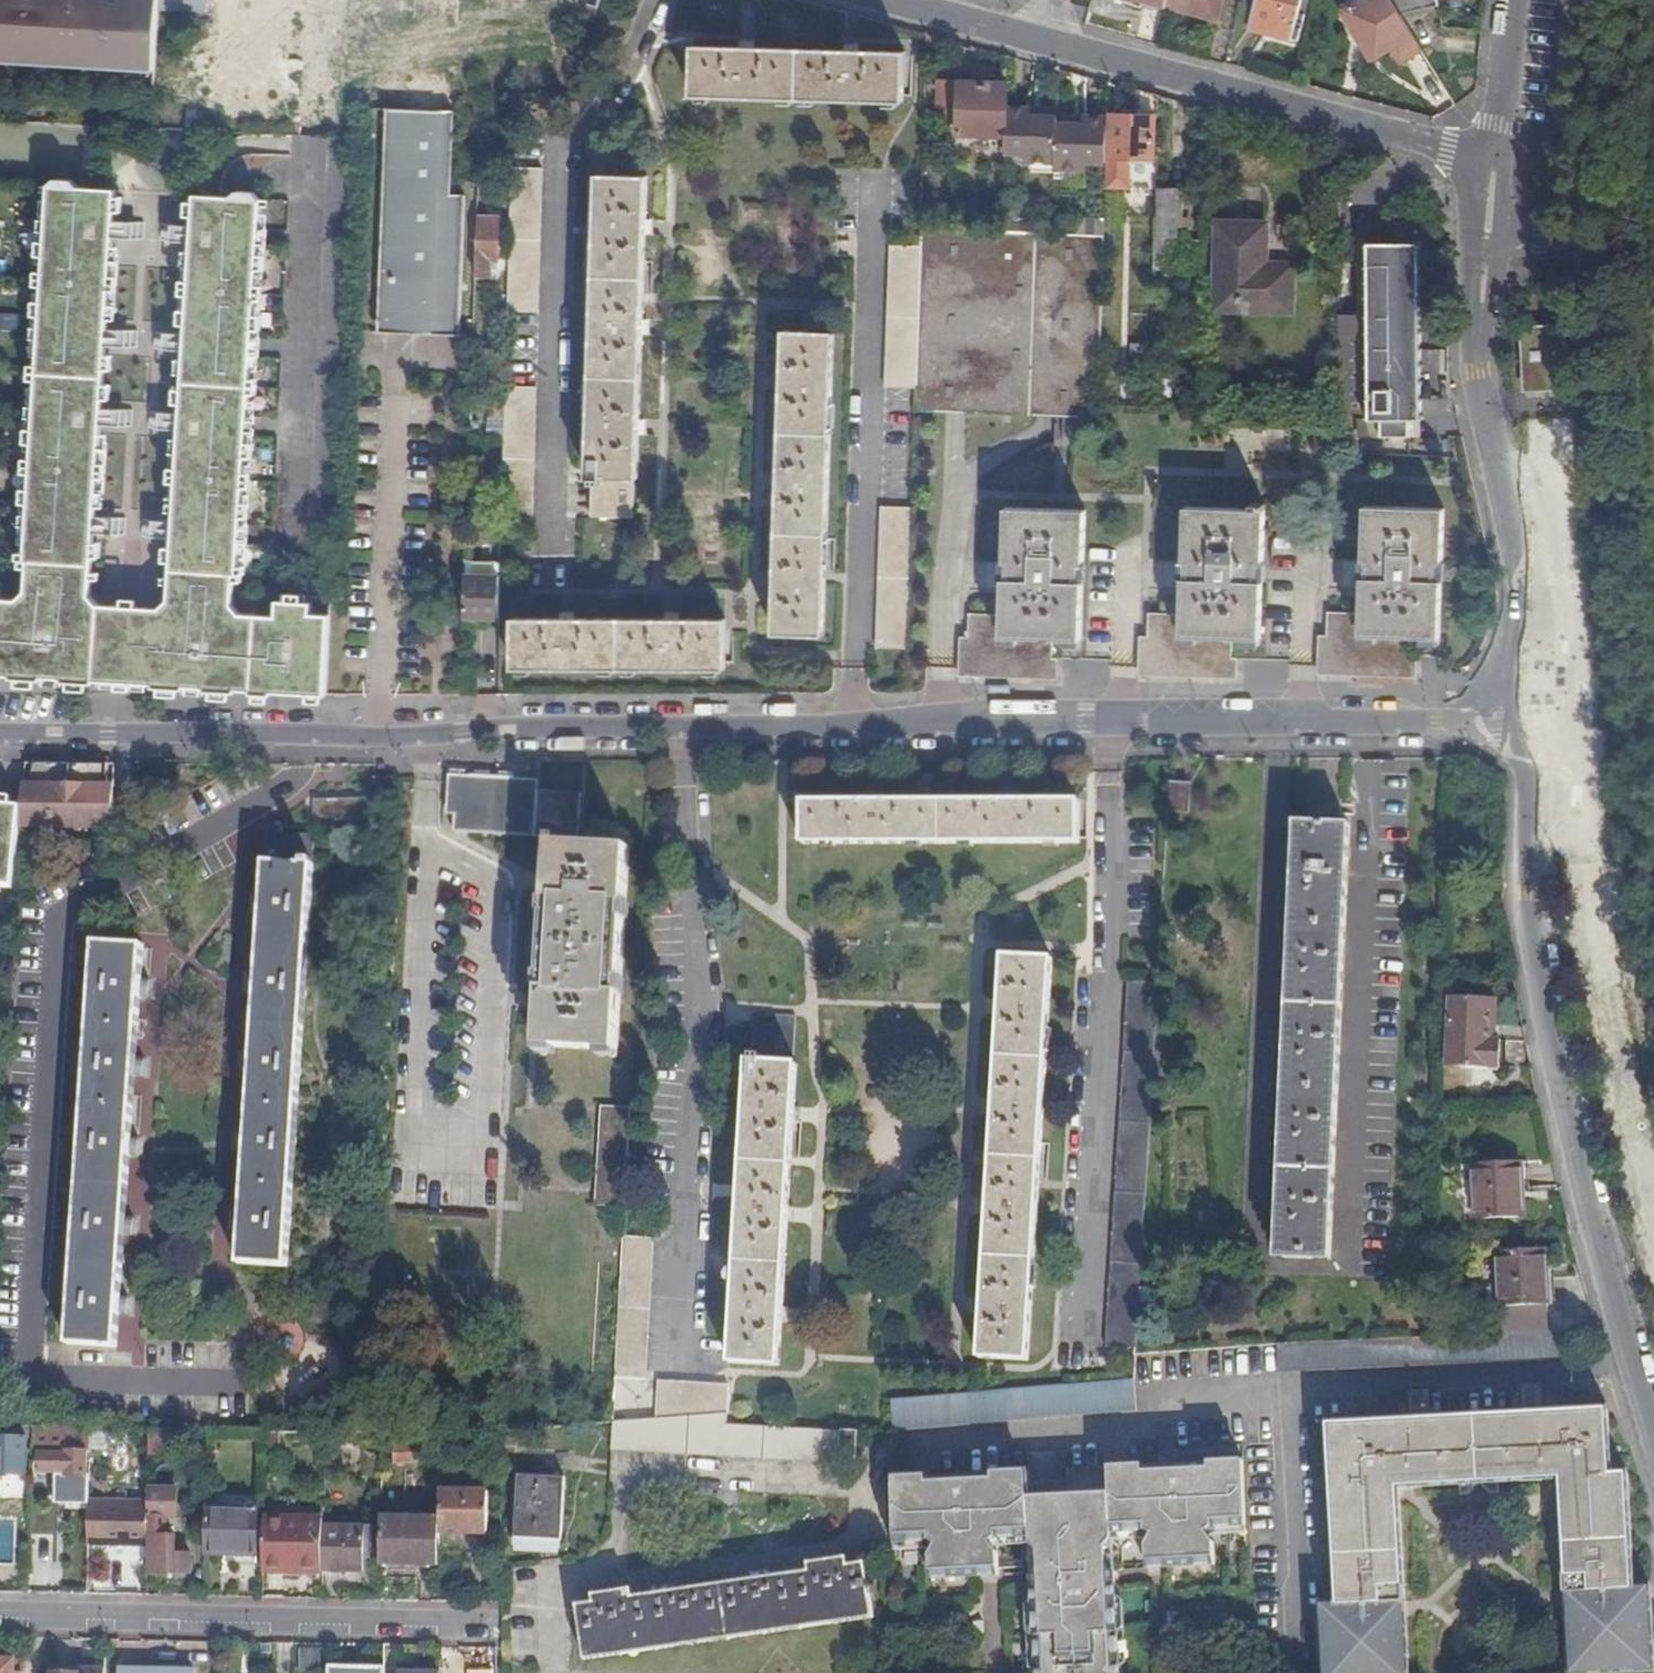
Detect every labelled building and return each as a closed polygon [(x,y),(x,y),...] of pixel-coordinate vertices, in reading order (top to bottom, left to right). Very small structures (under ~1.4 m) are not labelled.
[(24,66),(24,60),(62,62),(62,56),(85,58),(84,63),(144,67),(145,61),(156,62),(159,12),(160,1),(151,0),(110,0),(109,7),(100,6),(100,2),(75,0),(52,0),(52,3),(43,2),(43,0),(0,0),(0,65),(24,66)] [(1168,0),(1133,0),(1166,9),(1168,0)] [(1166,9),(1218,23),(1224,0),(1168,0),(1166,9)] [(1304,0),(1258,0),(1250,30),(1292,42),(1304,0)] [(1393,0),(1367,0),(1348,12),(1379,61),(1395,50),(1416,36),(1402,14),(1393,0)] [(1402,14),(1440,4),(1439,0),(1393,0),(1402,14)] [(1404,65),(1426,52),(1416,36),(1395,50),(1404,65)] [(905,104),(906,55),(860,53),(860,51),(848,51),(848,53),(755,50),(755,48),(743,47),(743,50),(695,49),(695,98),(905,104)] [(960,132),(961,80),(943,80),(942,132),(960,132)] [(1009,107),(1009,86),(963,84),(961,138),(1008,140),(1009,107)] [(1159,99),(1139,93),(1138,120),(1113,119),(1111,166),(1118,166),(1119,160),(1157,162),(1159,99)] [(1008,140),(1007,155),(1028,156),(1028,164),(1057,165),(1058,122),(1059,115),(1053,115),(1032,114),(1032,108),(1009,107),(1008,140)] [(411,111),(389,110),(382,333),(462,336),(467,183),(454,183),(456,113),(411,111)] [(1067,115),(1066,123),(1088,123),(1088,117),(1067,115)] [(1057,165),(1058,171),(1087,172),(1087,165),(1108,166),(1110,117),(1088,117),(1088,123),(1066,123),(1058,122),(1057,165)] [(514,185),(511,289),(510,315),(540,315),(545,171),(514,170),(514,185)] [(648,224),(649,179),(600,178),(590,481),(593,481),(592,520),(634,521),(635,482),(639,482),(641,437),(643,437),(644,424),(641,424),(644,336),(646,336),(647,325),(645,325),(647,237),(649,237),(650,225),(648,224)] [(91,578),(114,191),(77,189),(71,183),(57,181),(48,187),(42,299),(26,562),(28,562),(27,592),(17,600),(0,599),(0,676),(53,679),(97,682),(102,606),(103,606),(90,596),(91,578)] [(306,695),(329,696),(329,684),(333,616),(314,615),(314,603),(281,602),(279,617),(242,615),(232,605),(234,576),(238,576),(260,200),(253,192),(237,192),(231,197),(194,196),(170,600),(160,609),(159,610),(155,685),(274,693),(275,684),(306,685),(306,695)] [(1159,220),(1155,220),(1154,272),(1163,273),(1164,264),(1166,264),(1167,239),(1168,239),(1169,231),(1177,230),(1177,195),(1160,194),(1159,220)] [(480,220),(478,277),(493,277),(494,263),(500,263),(502,221),(480,220)] [(917,391),(916,414),(1099,422),(1106,227),(1079,225),(1078,237),(1056,236),(1032,236),(1032,223),(1005,221),(1005,235),(923,232),(923,239),(917,391)] [(1266,269),(1267,228),(1219,227),(1217,313),(1293,315),(1293,269),(1266,269)] [(917,391),(923,239),(915,238),(915,249),(892,248),(887,390),(917,391)] [(1381,440),(1410,439),(1411,422),(1422,422),(1421,246),(1368,246),(1369,423),(1381,423),(1381,440)] [(1530,391),(1575,388),(1572,348),(1561,348),(1560,329),(1525,331),(1530,391)] [(825,638),(835,335),(787,334),(786,379),(783,379),(782,391),(785,391),(782,478),(779,478),(779,492),(781,493),(778,579),(776,578),(775,591),(778,591),(776,636),(825,638)] [(508,389),(504,533),(534,534),(538,390),(508,389)] [(1262,642),(1267,507),(1248,506),(1248,513),(1187,510),(1183,618),(1151,617),(1149,671),(1233,674),(1235,640),(1262,642)] [(878,650),(908,651),(911,553),(913,511),(883,509),(878,650)] [(1442,640),(1446,512),(1366,509),(1364,616),(1330,615),(1328,671),(1413,673),(1414,660),(1412,660),(1414,639),(1442,640)] [(1082,642),(1086,515),(1008,511),(1003,618),(971,617),(969,639),(968,640),(967,672),(1054,675),(1055,661),(1053,661),(1054,641),(1082,642)] [(467,577),(466,620),(501,622),(502,579),(467,577)] [(133,608),(123,608),(103,606),(102,606),(97,682),(119,683),(129,684),(155,685),(159,610),(160,609),(133,608)] [(726,672),(727,623),(680,622),(679,619),(667,619),(667,622),(577,621),(577,618),(563,617),(564,621),(517,621),(517,670),(726,672)] [(274,693),(306,695),(306,685),(275,684),(274,693)] [(24,792),(22,814),(20,835),(107,835),(115,825),(115,793),(108,793),(109,770),(33,770),(33,792),(24,792)] [(537,793),(457,788),(455,837),(552,842),(552,847),(550,847),(539,1051),(618,1056),(630,852),(562,848),(562,843),(578,844),(581,798),(537,796),(537,793)] [(1188,817),(1190,790),(1171,789),(1169,817),(1188,817)] [(863,807),(802,806),(802,849),(1079,848),(1079,806),(1018,806),(1019,801),(1000,802),(1000,806),(881,806),(881,802),(864,802),(863,807)] [(0,811),(0,896),(14,897),(19,846),(20,835),(22,814),(0,811)] [(1275,1258),(1331,1260),(1350,831),(1294,828),(1275,1258)] [(264,915),(260,982),(259,996),(255,1061),(254,1074),(250,1140),(249,1155),(244,1219),(244,1233),(242,1265),(240,1265),(240,1268),(289,1271),(289,1267),(288,1267),(313,872),(315,872),(316,870),(314,869),(316,840),(282,838),(282,831),(270,830),(268,867),(266,867),(266,870),(267,870),(266,900),(264,915)] [(255,913),(264,915),(266,900),(256,900),(255,913)] [(130,1159),(130,1145),(135,1080),(136,1065),(141,1001),(142,987),(144,954),(145,954),(146,952),(95,948),(95,951),(97,951),(70,1345),(69,1345),(69,1348),(118,1352),(118,1349),(117,1349),(119,1317),(120,1303),(124,1239),(125,1224),(130,1159)] [(979,1363),(1028,1366),(1051,965),(1002,962),(1000,1006),(997,1006),(996,1019),(999,1019),(994,1106),(991,1106),(990,1119),(993,1119),(988,1206),(985,1206),(984,1219),(987,1219),(983,1305),(979,1305),(978,1318),(982,1318),(979,1363)] [(259,996),(260,982),(251,981),(250,996),(259,996)] [(1135,1353),(1157,988),(1127,986),(1106,1352),(1135,1353)] [(142,987),(141,1001),(149,1001),(150,988),(142,987)] [(1483,1045),(1485,1005),(1450,1003),(1447,1071),(1499,1073),(1501,1046),(1494,1046),(1483,1045)] [(1495,1005),(1485,1005),(1483,1045),(1494,1046),(1495,1005)] [(729,1368),(779,1370),(782,1326),(784,1326),(785,1314),(782,1313),(793,1127),(796,1127),(796,1114),(794,1114),(797,1070),(792,1070),(795,1021),(773,1020),(772,1029),(752,1027),(749,1067),(746,1067),(729,1368)] [(254,1074),(255,1061),(246,1061),(244,1074),(254,1074)] [(136,1065),(135,1080),(143,1080),(144,1066),(136,1065)] [(626,1212),(631,1113),(600,1110),(595,1210),(626,1212)] [(249,1155),(250,1140),(241,1140),(239,1155),(249,1155)] [(139,1145),(130,1145),(130,1159),(138,1159),(139,1145)] [(1476,1225),(1517,1223),(1516,1195),(1522,1195),(1521,1168),(1474,1169),(1476,1225)] [(234,1233),(244,1233),(244,1219),(235,1218),(234,1233)] [(133,1224),(125,1224),(124,1239),(132,1239),(133,1224)] [(624,1241),(616,1383),(646,1385),(654,1243),(624,1241)] [(1541,1283),(1540,1255),(1499,1257),(1501,1312),(1547,1310),(1546,1283),(1541,1283)] [(127,1304),(120,1303),(119,1317),(126,1318),(127,1304)] [(1279,1375),(1570,1360),(1569,1330),(1277,1345),(1279,1375)] [(1019,1393),(1020,1424),(1137,1414),(1133,1383),(1079,1387),(1019,1393)] [(703,1418),(727,1417),(728,1390),(658,1385),(656,1423),(703,1418)] [(1405,1600),(1400,1487),(1400,1473),(1411,1473),(1413,1473),(1414,1487),(1461,1485),(1461,1495),(1472,1494),(1481,1485),(1491,1494),(1500,1493),(1500,1484),(1545,1482),(1545,1468),(1547,1468),(1559,1467),(1560,1481),(1564,1595),(1565,1612),(1567,1672),(1652,1672),(1649,1592),(1633,1592),(1628,1479),(1612,1479),(1609,1411),(1558,1414),(1546,1413),(1543,1413),(1542,1386),(1522,1387),(1523,1415),(1431,1418),(1430,1390),(1410,1391),(1410,1419),(1397,1419),(1331,1422),(1338,1601),(1321,1601),(1324,1672),(1409,1672),(1406,1615),(1405,1600)] [(892,1403),(893,1435),(1020,1424),(1019,1393),(892,1403)] [(656,1423),(613,1426),(611,1456),(679,1459),(838,1468),(839,1462),(855,1463),(857,1436),(726,1428),(727,1417),(703,1418),(656,1423)] [(33,1445),(33,1431),(0,1430),(0,1444),(27,1444),(33,1445)] [(131,1434),(94,1433),(93,1459),(149,1461),(150,1435),(133,1434),(131,1434)] [(278,1436),(266,1436),(266,1452),(278,1452),(278,1436)] [(26,1480),(27,1444),(0,1444),(0,1479),(26,1480)] [(66,1461),(38,1460),(38,1478),(66,1479),(66,1481),(86,1481),(87,1459),(83,1459),(83,1448),(66,1447),(66,1461)] [(416,1451),(395,1451),(395,1467),(416,1467),(416,1451)] [(895,1548),(930,1546),(933,1583),(954,1583),(954,1576),(976,1574),(977,1582),(999,1581),(997,1543),(1025,1542),(1031,1541),(1033,1581),(1038,1672),(1119,1672),(1112,1538),(1147,1536),(1148,1573),(1170,1572),(1170,1566),(1192,1564),(1193,1571),(1214,1570),(1213,1534),(1245,1532),(1242,1465),(1068,1473),(1068,1487),(1029,1489),(1028,1476),(1023,1476),(894,1482),(895,1548)] [(1547,1468),(1548,1482),(1560,1481),(1559,1467),(1547,1468)] [(1400,1487),(1412,1487),(1412,1480),(1411,1473),(1400,1473),(1400,1487)] [(562,1546),(566,1483),(519,1479),(515,1543),(562,1546)] [(441,1524),(440,1537),(489,1538),(489,1498),(441,1497),(441,1524)] [(90,1509),(89,1554),(147,1555),(149,1509),(90,1509)] [(207,1512),(205,1559),(256,1561),(258,1513),(207,1512)] [(441,1524),(382,1523),(381,1569),(440,1570),(440,1537),(441,1524)] [(323,1530),(264,1528),(263,1575),(297,1575),(297,1580),(322,1580),(322,1576),(323,1531),(323,1530)] [(323,1531),(322,1576),(371,1577),(371,1542),(365,1542),(364,1532),(323,1531)] [(176,1560),(177,1543),(150,1542),(150,1578),(188,1579),(189,1560),(176,1560)] [(867,1574),(579,1616),(585,1655),(873,1613),(871,1599),(876,1598),(875,1589),(870,1590),(867,1574)] [(0,1664),(0,1672),(14,1672),(14,1664),(0,1664)]
